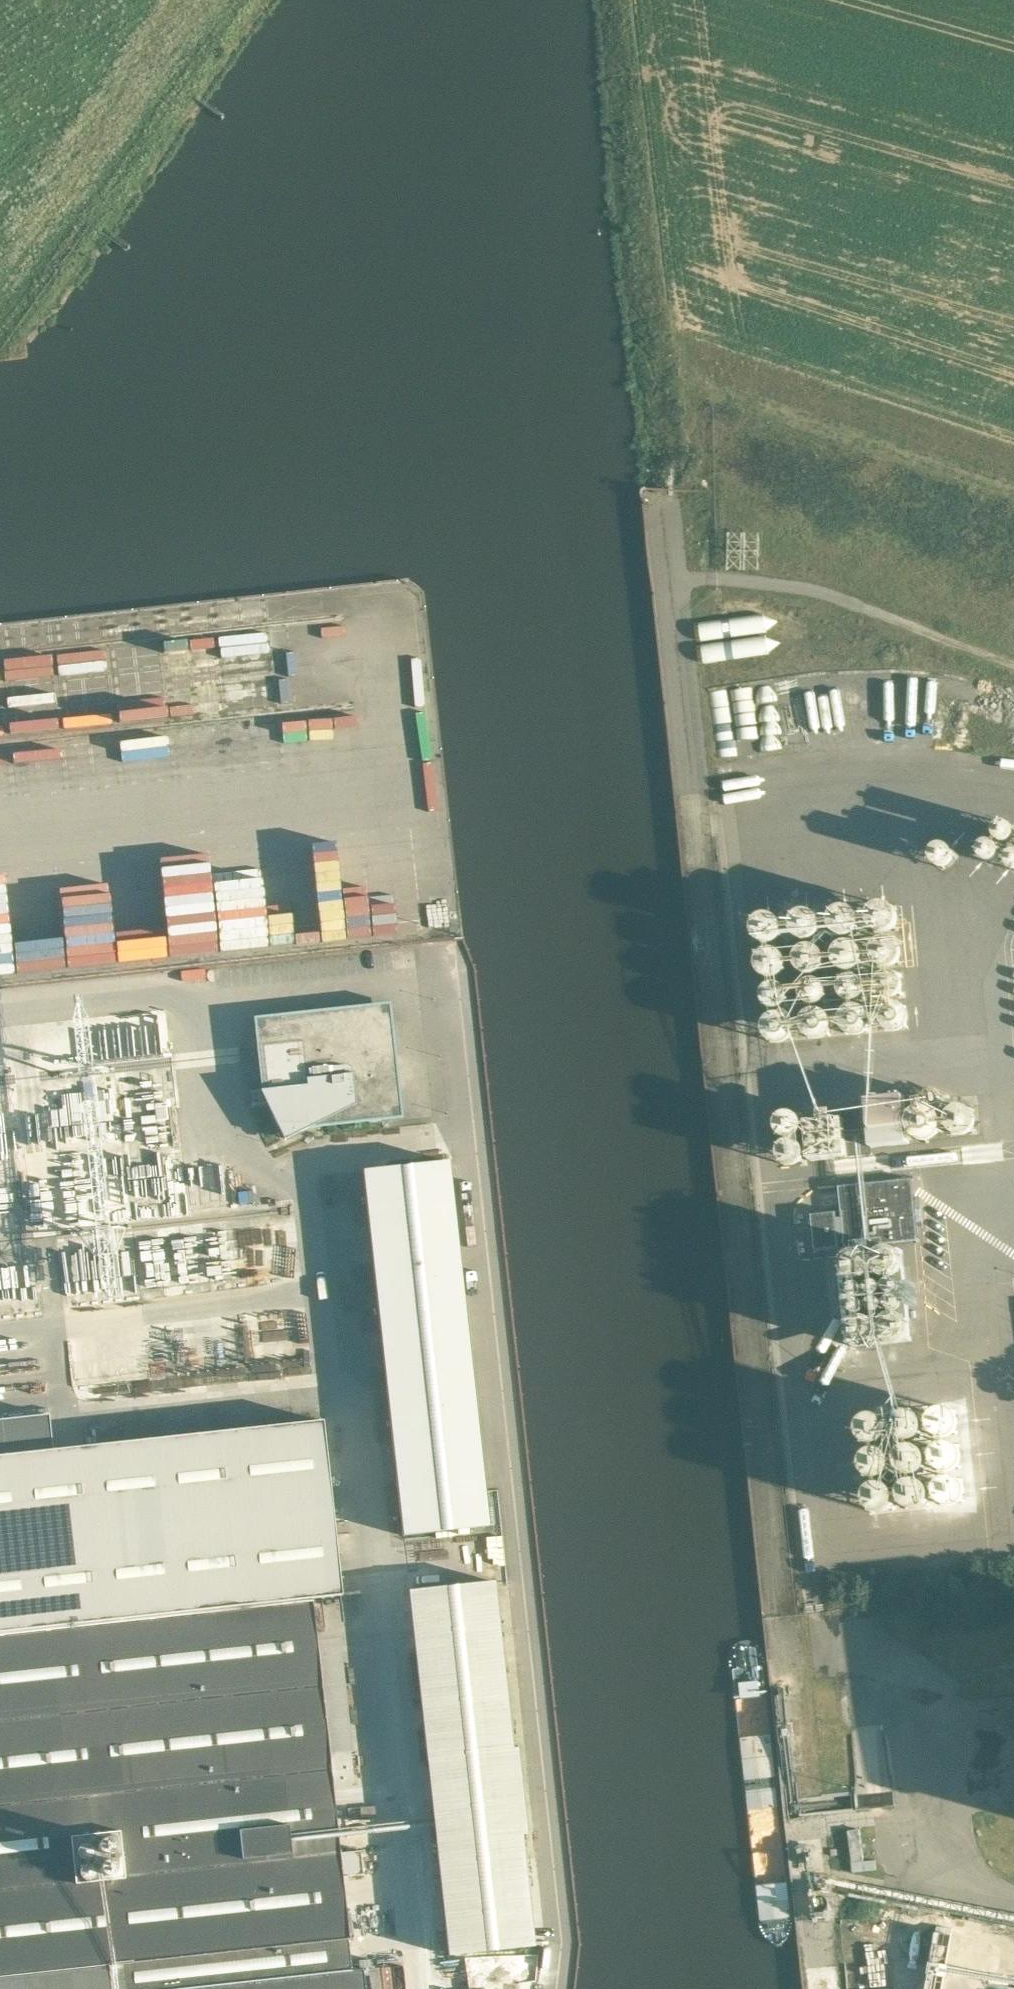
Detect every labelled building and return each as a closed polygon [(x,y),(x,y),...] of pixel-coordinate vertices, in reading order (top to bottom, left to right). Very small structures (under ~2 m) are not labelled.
[(396,633),(385,635),(390,683),(400,682),(402,694),(397,695),(399,719),(418,717),(415,690),(423,689),(418,641),(397,643),(396,633)] [(286,690),(316,689),(314,639),(284,640),(286,690)] [(285,739),(310,738),(333,737),(332,720),(284,722),(285,739)] [(125,747),(126,767),(174,765),(173,745),(125,747)] [(438,759),(428,760),(426,746),(392,751),(399,800),(442,794),(438,759)] [(70,756),(75,786),(124,778),(119,748),(70,756)] [(65,757),(16,759),(18,788),(66,787),(65,757)] [(402,844),(432,843),(430,800),(400,801),(402,844)] [(21,967),(425,932),(419,870),(369,874),(367,856),(341,858),(345,907),(320,909),(321,919),(271,924),(269,906),(218,911),(167,915),(169,936),(117,941),(115,922),(65,926),(64,915),(17,919),(21,967)] [(15,963),(12,934),(0,935),(0,965),(15,963)] [(881,1030),(903,1023),(903,1014),(907,1002),(915,979),(915,974),(894,967),(876,966),(878,961),(870,941),(862,940),(838,949),(831,947),(815,946),(791,955),(786,968),(768,967),(767,1002),(791,1010),(775,1016),(771,1026),(776,1041),(787,1042),(803,1036),(806,1029),(815,1026),(834,1032),(843,1029),(847,1018),(851,1029),(881,1030)] [(391,1002),(371,1004),(255,1016),(262,1088),(252,1089),(253,1102),(266,1100),(285,1137),(310,1124),(383,1119),(403,1117),(391,1002)] [(873,1153),(872,1147),(910,1143),(905,1093),(866,1097),(867,1109),(841,1111),(842,1119),(806,1121),(810,1159),(873,1153)] [(449,1160),(363,1169),(402,1534),(488,1524),(449,1160)] [(838,1184),(841,1212),(845,1245),(921,1237),(918,1205),(914,1176),(838,1184)] [(363,1958),(352,1959),(333,1785),(355,1782),(351,1751),(351,1750),(329,1752),(316,1640),(312,1600),(342,1594),(339,1562),(322,1419),(0,1455),(0,1988),(367,1988),(363,1958)] [(411,1617),(447,1953),(533,1944),(521,1833),(526,1832),(516,1746),(512,1746),(497,1608),(411,1617)] [(865,1859),(860,1829),(847,1831),(852,1861),(865,1859)] [(953,1934),(937,1931),(926,1988),(943,1988),(953,1934)]
